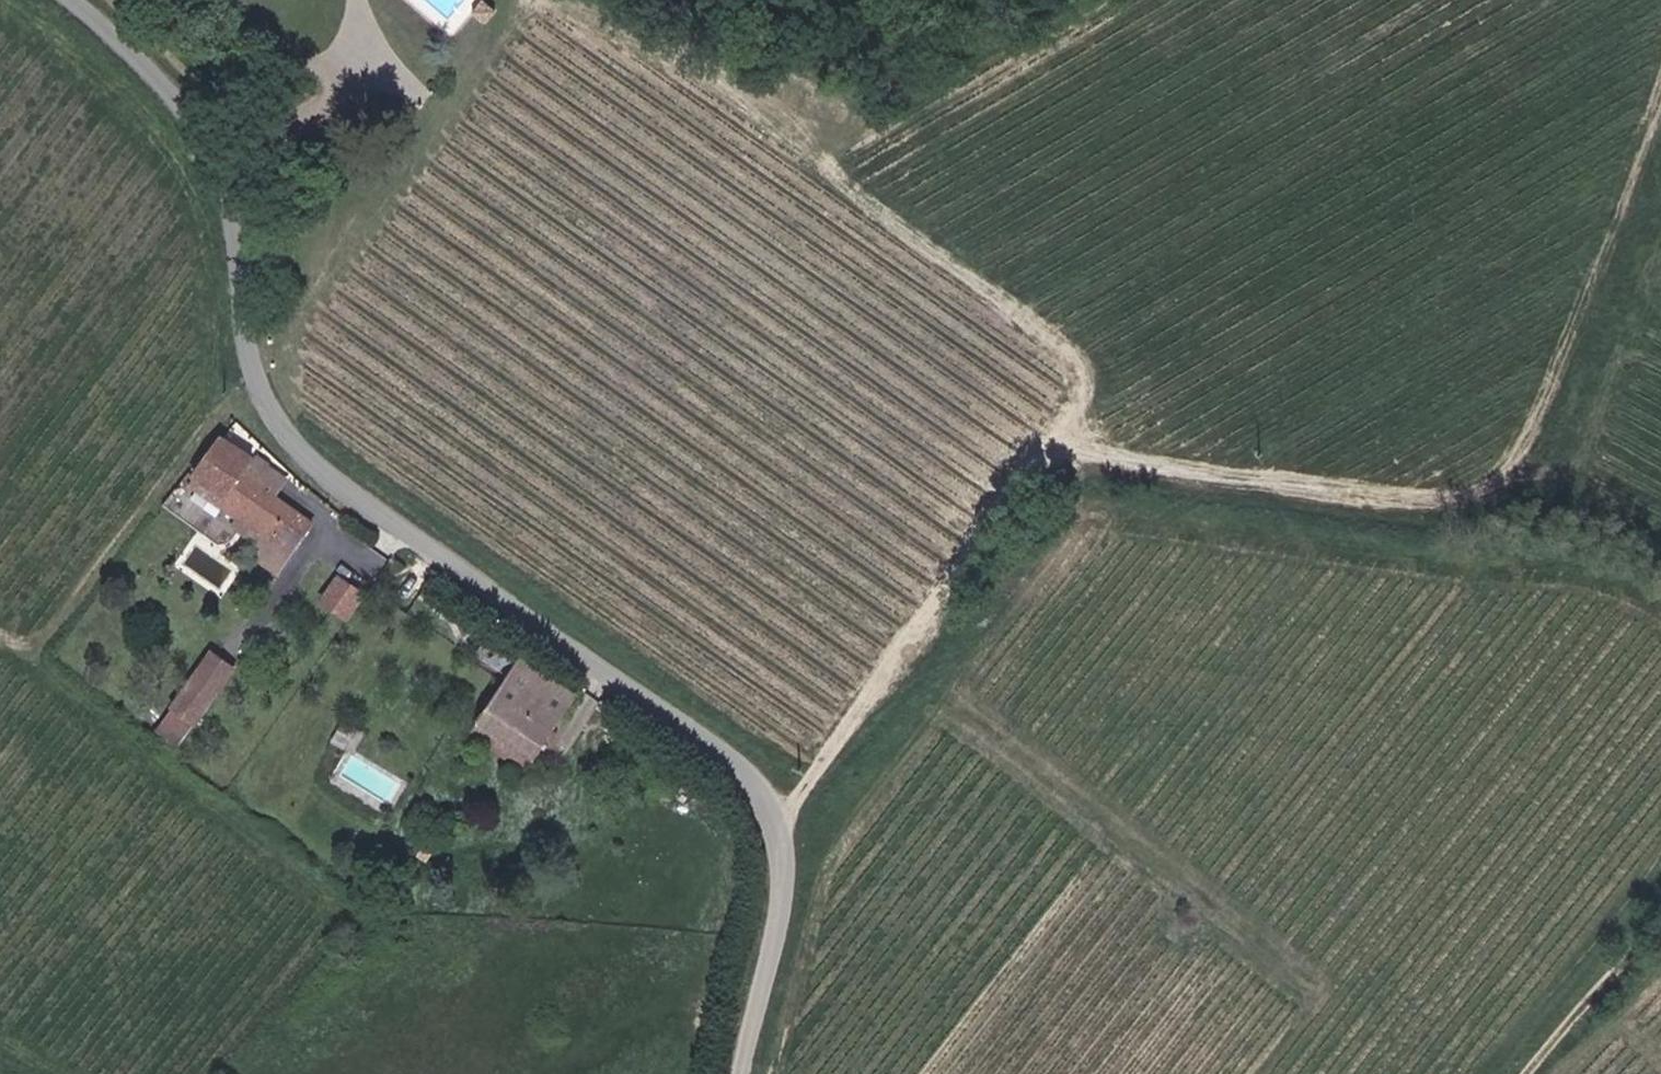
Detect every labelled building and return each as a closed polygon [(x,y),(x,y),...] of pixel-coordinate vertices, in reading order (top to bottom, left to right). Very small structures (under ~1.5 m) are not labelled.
[(471,14),(481,22),(490,9),(481,2),(471,14)] [(283,577),(320,523),(284,498),(296,481),(235,438),(204,482),(280,535),(261,562),(283,577)] [(335,572),(318,601),(345,617),(363,588),(335,572)] [(220,651),(164,726),(186,743),(242,668),(220,651)] [(531,656),(488,719),(544,757),(587,693),(531,656)]
